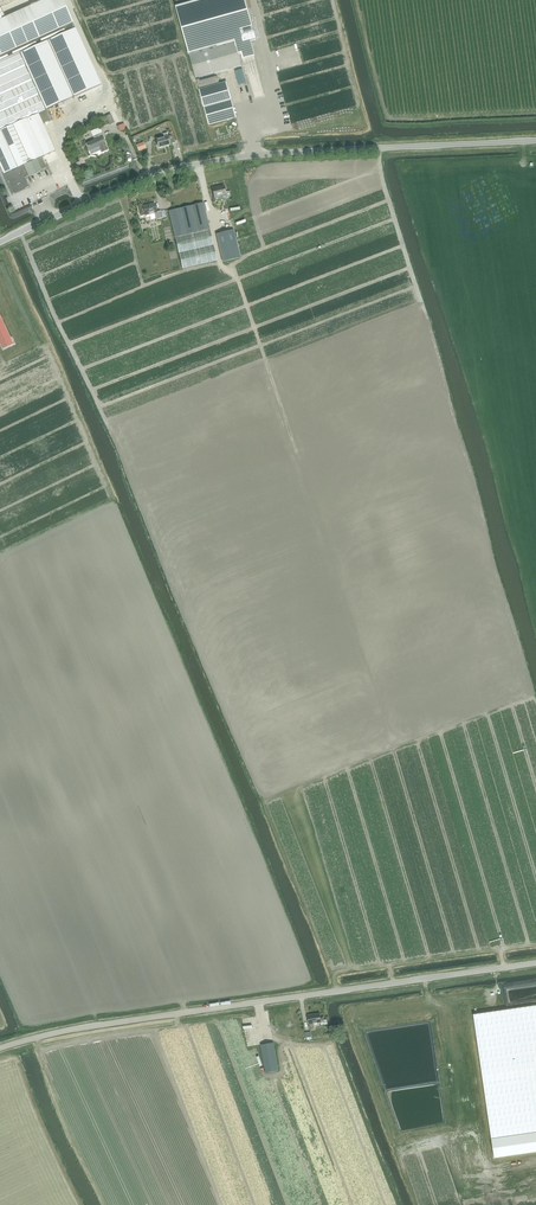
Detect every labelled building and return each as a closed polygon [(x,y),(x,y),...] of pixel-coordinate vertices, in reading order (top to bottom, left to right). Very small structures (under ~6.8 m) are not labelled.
[(12,194),(29,187),(20,167),(55,151),(43,124),(52,120),(47,109),(101,85),(63,0),(46,0),(2,20),(0,15),(0,167),(12,194)] [(176,7),(196,79),(200,77),(201,80),(215,76),(214,73),(241,66),(238,54),(240,54),(253,50),(250,41),(256,39),(245,0),(201,0),(176,7)] [(242,69),(235,71),(239,85),(246,83),(242,69)] [(209,125),(236,117),(227,82),(199,90),(209,125)] [(81,111),(89,108),(88,105),(97,101),(96,98),(86,102),(88,106),(80,108),(81,111)] [(78,123),(69,125),(71,132),(80,130),(78,123)] [(107,151),(108,150),(107,149),(105,144),(106,144),(103,138),(104,137),(102,132),(93,137),(94,140),(86,143),(90,151),(99,147),(102,153),(107,151)] [(164,137),(156,139),(158,147),(170,144),(175,142),(173,135),(168,136),(167,133),(164,134),(164,137)] [(224,185),(212,188),(215,202),(223,200),(222,195),(226,194),(224,185)] [(175,237),(209,229),(203,202),(168,211),(175,237)] [(155,203),(143,206),(142,205),(141,204),(140,204),(139,204),(138,206),(138,207),(141,216),(145,215),(154,213),(156,220),(162,218),(161,211),(157,212),(155,203)] [(217,260),(209,229),(175,237),(182,269),(217,260)] [(234,230),(216,234),(223,262),(240,258),(234,230)] [(473,1014),(494,1157),(535,1152),(535,1005),(473,1014)] [(321,1022),(320,1014),(308,1016),(308,1015),(310,1028),(314,1027),(313,1023),(321,1022)] [(261,1045),(266,1073),(278,1071),(273,1043),(261,1045)]
